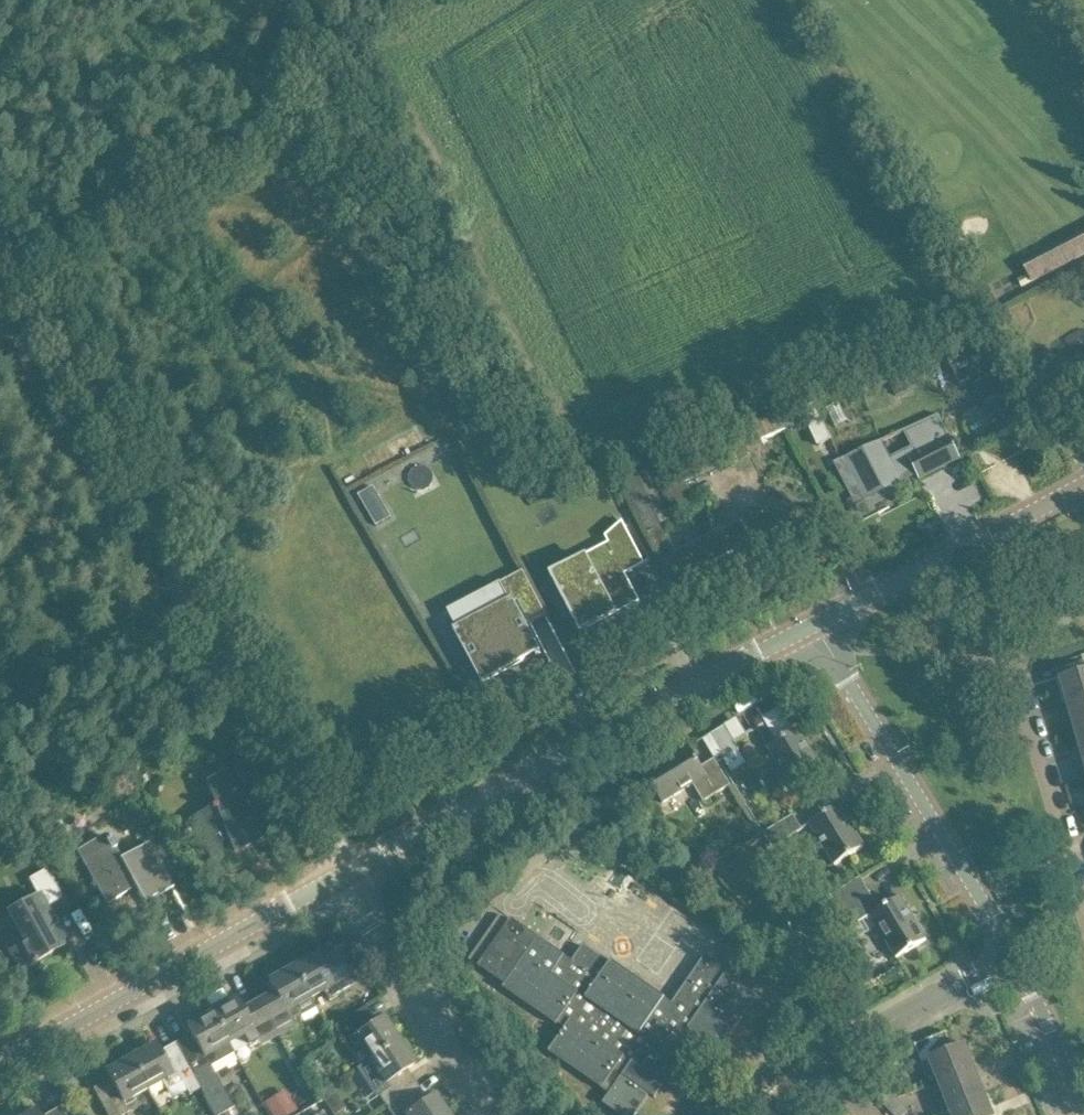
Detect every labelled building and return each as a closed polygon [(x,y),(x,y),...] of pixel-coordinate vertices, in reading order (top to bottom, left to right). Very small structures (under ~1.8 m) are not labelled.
[(969,378),(989,418),(999,438),(1021,427),(1019,423),(1032,416),(1001,357),(991,362),(983,346),(950,363),(960,383),(969,378)] [(899,365),(885,370),(896,397),(909,392),(899,365)] [(937,415),(844,458),(865,500),(901,481),(900,479),(914,472),(918,480),(959,458),(937,415)] [(822,419),(809,425),(818,445),(831,440),(822,419)] [(737,429),(724,434),(737,461),(751,454),(737,429)] [(675,456),(671,458),(666,460),(658,443),(615,463),(623,481),(622,481),(647,532),(646,533),(662,562),(672,582),(751,539),(741,522),(722,532),(718,526),(673,551),(660,526),(676,518),(673,512),(694,501),(675,456)] [(374,486),(359,495),(377,526),(392,517),(374,486)] [(608,544),(606,545),(607,547),(588,564),(584,556),(549,575),(580,634),(616,615),(615,613),(636,601),(637,603),(640,602),(626,575),(645,564),(622,522),(605,537),(608,544)] [(523,572),(521,573),(524,578),(503,589),(500,583),(498,584),(506,598),(456,624),(456,623),(454,624),(456,628),(453,629),(456,634),(482,684),(526,662),(524,658),(535,653),(537,656),(541,654),(539,649),(536,650),(524,627),(546,616),(523,572)] [(1067,704),(1083,700),(1083,671),(1060,678),(1067,704)] [(1075,730),(1083,727),(1083,700),(1067,704),(1075,730)] [(780,707),(762,718),(777,742),(768,747),(793,789),(823,771),(798,729),(794,732),(780,707)] [(715,759),(715,760),(721,757),(724,760),(739,751),(724,727),(703,739),(715,759)] [(1082,755),(1083,755),(1083,727),(1075,730),(1082,755)] [(644,774),(656,792),(662,802),(692,784),(703,802),(730,785),(715,760),(715,759),(702,767),(689,746),(644,774)] [(194,830),(203,846),(213,866),(263,838),(226,770),(205,781),(217,803),(201,812),(207,823),(194,830)] [(839,805),(820,817),(809,823),(834,866),(865,847),(839,805)] [(763,833),(772,848),(803,829),(794,814),(763,833)] [(81,859),(96,886),(106,905),(135,889),(143,905),(173,888),(162,869),(148,842),(120,857),(116,851),(117,845),(114,838),(111,837),(108,837),(106,839),(105,841),(105,842),(104,843),(104,844),(104,845),(104,847),(81,859)] [(8,952),(9,953),(19,973),(36,963),(36,962),(53,953),(52,951),(66,944),(55,924),(45,906),(60,898),(45,871),(29,880),(37,894),(2,914),(10,929),(14,927),(24,944),(8,952)] [(880,909),(860,877),(830,896),(846,922),(849,928),(870,915),(897,959),(927,941),(900,897),(880,909)] [(583,946),(571,962),(563,957),(565,955),(511,919),(478,967),(480,968),(481,966),(506,983),(503,988),(505,989),(506,988),(556,1022),(554,1024),(556,1025),(558,1023),(565,1028),(549,1052),(551,1054),(552,1052),(601,1086),(600,1088),(602,1089),(610,1094),(603,1103),(620,1114),(636,1114),(650,1095),(655,1099),(656,1097),(654,1095),(689,1046),(690,1047),(692,1045),(698,1036),(721,1052),(722,1050),(720,1048),(754,999),(756,1000),(757,998),(717,970),(721,965),(706,955),(671,1005),(663,1000),(665,998),(663,996),(662,999),(612,964),(613,962),(611,961),(609,964),(583,946)] [(784,923),(775,933),(786,943),(795,934),(784,923)] [(317,954),(291,969),(308,1000),(310,999),(324,992),(328,1001),(356,985),(338,953),(337,953),(339,957),(323,966),(317,954)] [(274,993),(257,1003),(274,1032),(282,1027),(289,1023),(292,1022),(300,1017),(315,1009),(313,1006),(310,999),(308,1000),(291,969),(268,982),(274,993)] [(236,1000),(210,1014),(227,1045),(229,1044),(242,1037),(245,1043),(247,1047),(256,1042),(261,1039),(269,1034),(274,1032),(257,1003),(242,1011),(236,1000)] [(359,1049),(368,1062),(398,1042),(382,1018),(372,1025),(361,1010),(365,1008),(365,1007),(333,1028),(350,1054),(359,1049)] [(177,1048),(200,1089),(214,1114),(220,1114),(230,1109),(234,1107),(211,1067),(234,1054),(229,1044),(227,1045),(210,1014),(186,1027),(193,1039),(177,1048)] [(929,1060),(939,1084),(975,1069),(965,1044),(953,1049),(946,1033),(915,1046),(922,1063),(929,1060)] [(368,1082),(384,1106),(413,1088),(403,1073),(414,1065),(398,1042),(368,1062),(377,1076),(368,1082)] [(154,1045),(129,1059),(147,1090),(161,1082),(166,1092),(182,1083),(189,1095),(200,1089),(177,1048),(161,1056),(154,1045)] [(129,1059),(105,1072),(112,1084),(96,1092),(94,1089),(93,1089),(107,1114),(123,1114),(138,1107),(133,1098),(147,1090),(129,1059)] [(939,1084),(949,1108),(985,1093),(975,1069),(939,1084)] [(871,1091),(888,1109),(896,1101),(880,1083),(871,1091)] [(331,1087),(319,1094),(326,1105),(337,1097),(331,1087)] [(434,1096),(423,1103),(413,1088),(384,1106),(390,1114),(447,1114),(434,1096)] [(949,1108),(951,1114),(993,1114),(985,1093),(949,1108)] [(888,1109),(894,1114),(905,1114),(907,1113),(896,1101),(888,1109)]
